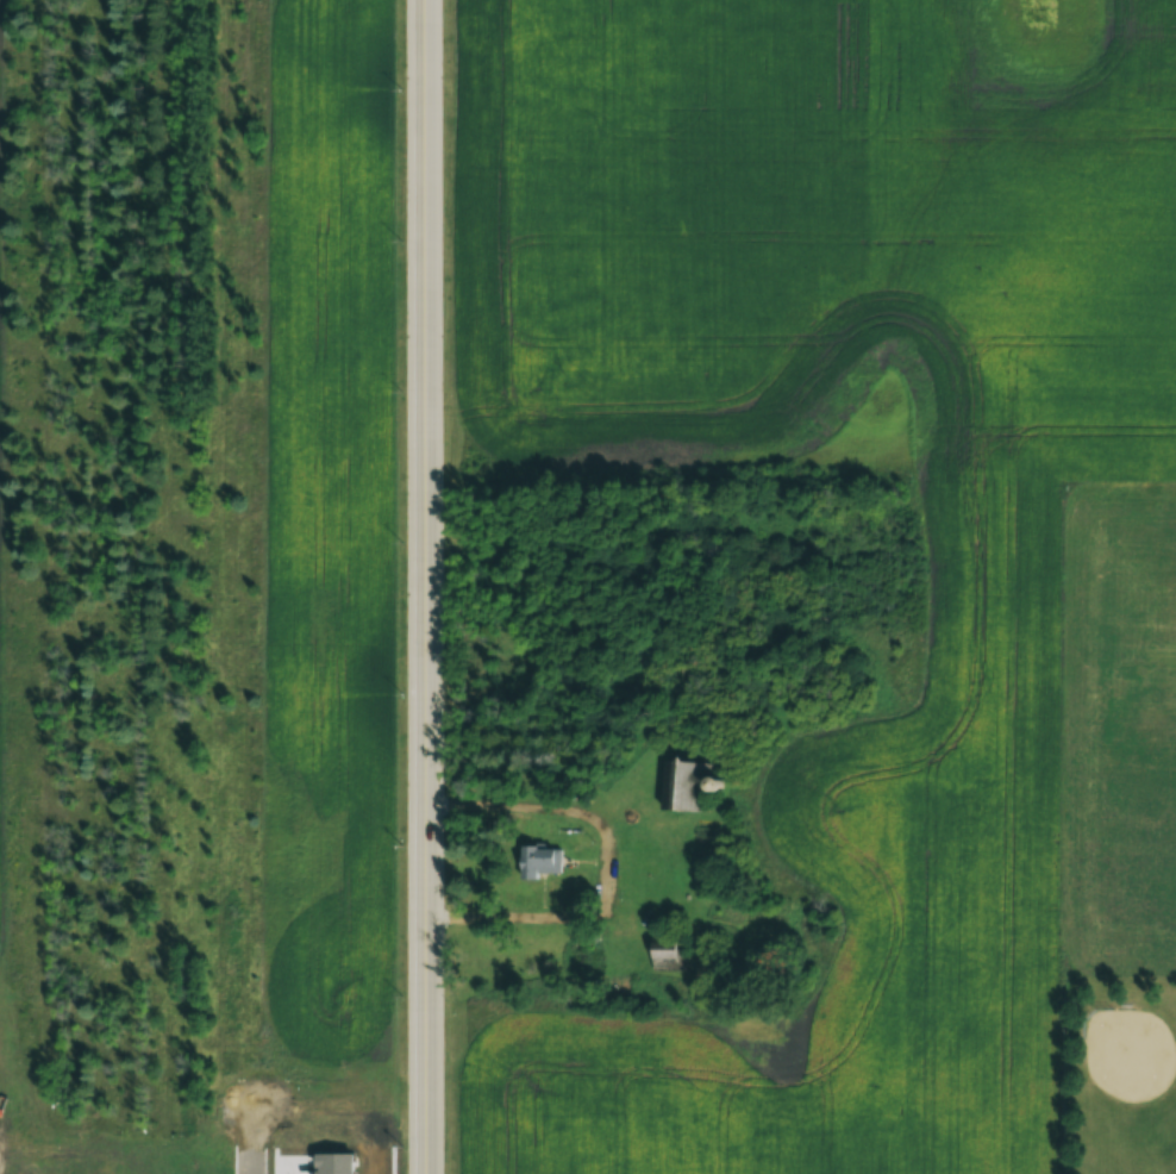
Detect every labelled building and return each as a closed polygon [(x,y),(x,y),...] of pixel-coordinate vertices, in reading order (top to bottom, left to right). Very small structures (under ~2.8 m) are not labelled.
[(669,810),(709,811),(710,762),(670,761),(669,810)] [(546,879),(546,874),(566,874),(566,848),(527,848),(527,879),(546,879)] [(688,942),(658,942),(658,970),(688,970),(688,942)]
